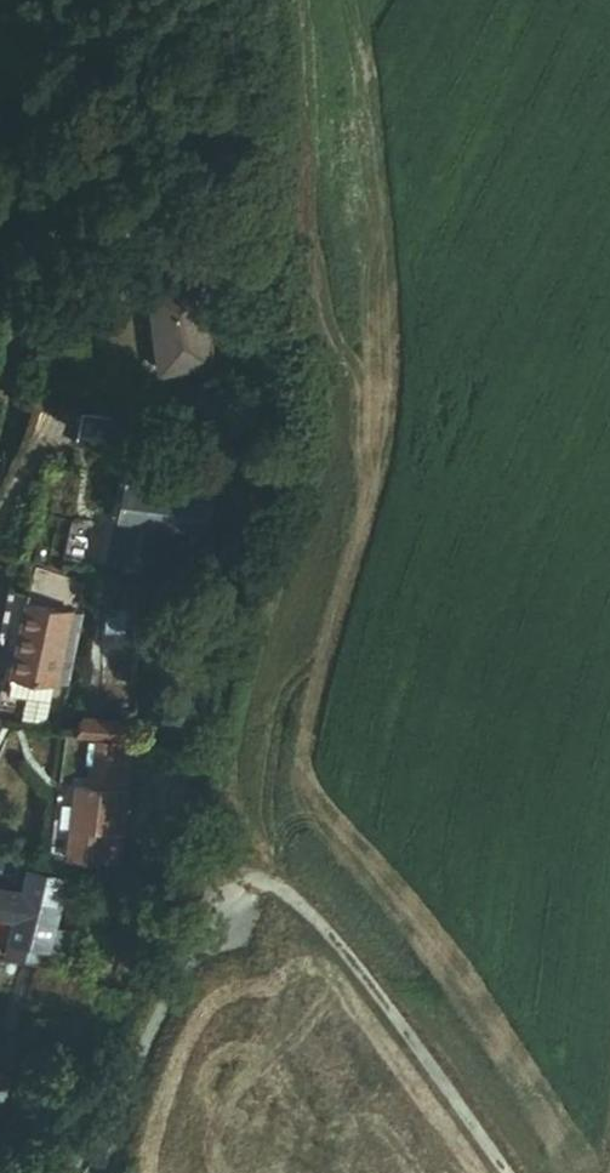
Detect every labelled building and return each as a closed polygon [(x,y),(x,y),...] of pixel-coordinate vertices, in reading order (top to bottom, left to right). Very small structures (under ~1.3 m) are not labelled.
[(166,372),(217,366),(206,282),(182,286),(155,289),(166,372)] [(238,334),(239,307),(229,307),(227,334),(238,334)] [(129,423),(87,415),(81,446),(123,453),(129,423)] [(217,506),(130,487),(114,561),(172,574),(181,532),(210,538),(217,506)] [(75,619),(29,608),(13,678),(15,678),(11,695),(52,705),(56,687),(58,688),(75,619)] [(139,659),(139,619),(108,619),(108,632),(105,632),(105,655),(98,655),(98,666),(105,666),(105,690),(133,690),(132,659),(139,659)] [(89,719),(85,733),(130,742),(132,729),(89,719)] [(99,742),(87,740),(81,787),(93,789),(99,742)] [(81,787),(71,861),(119,868),(136,746),(99,742),(93,789),(81,787)] [(0,852),(0,878),(20,882),(25,858),(0,852)] [(27,892),(9,951),(42,962),(61,903),(27,892)] [(12,1071),(3,1069),(0,1068),(0,1127),(12,1071)] [(14,1157),(0,1154),(0,1172),(10,1172),(14,1157)]
